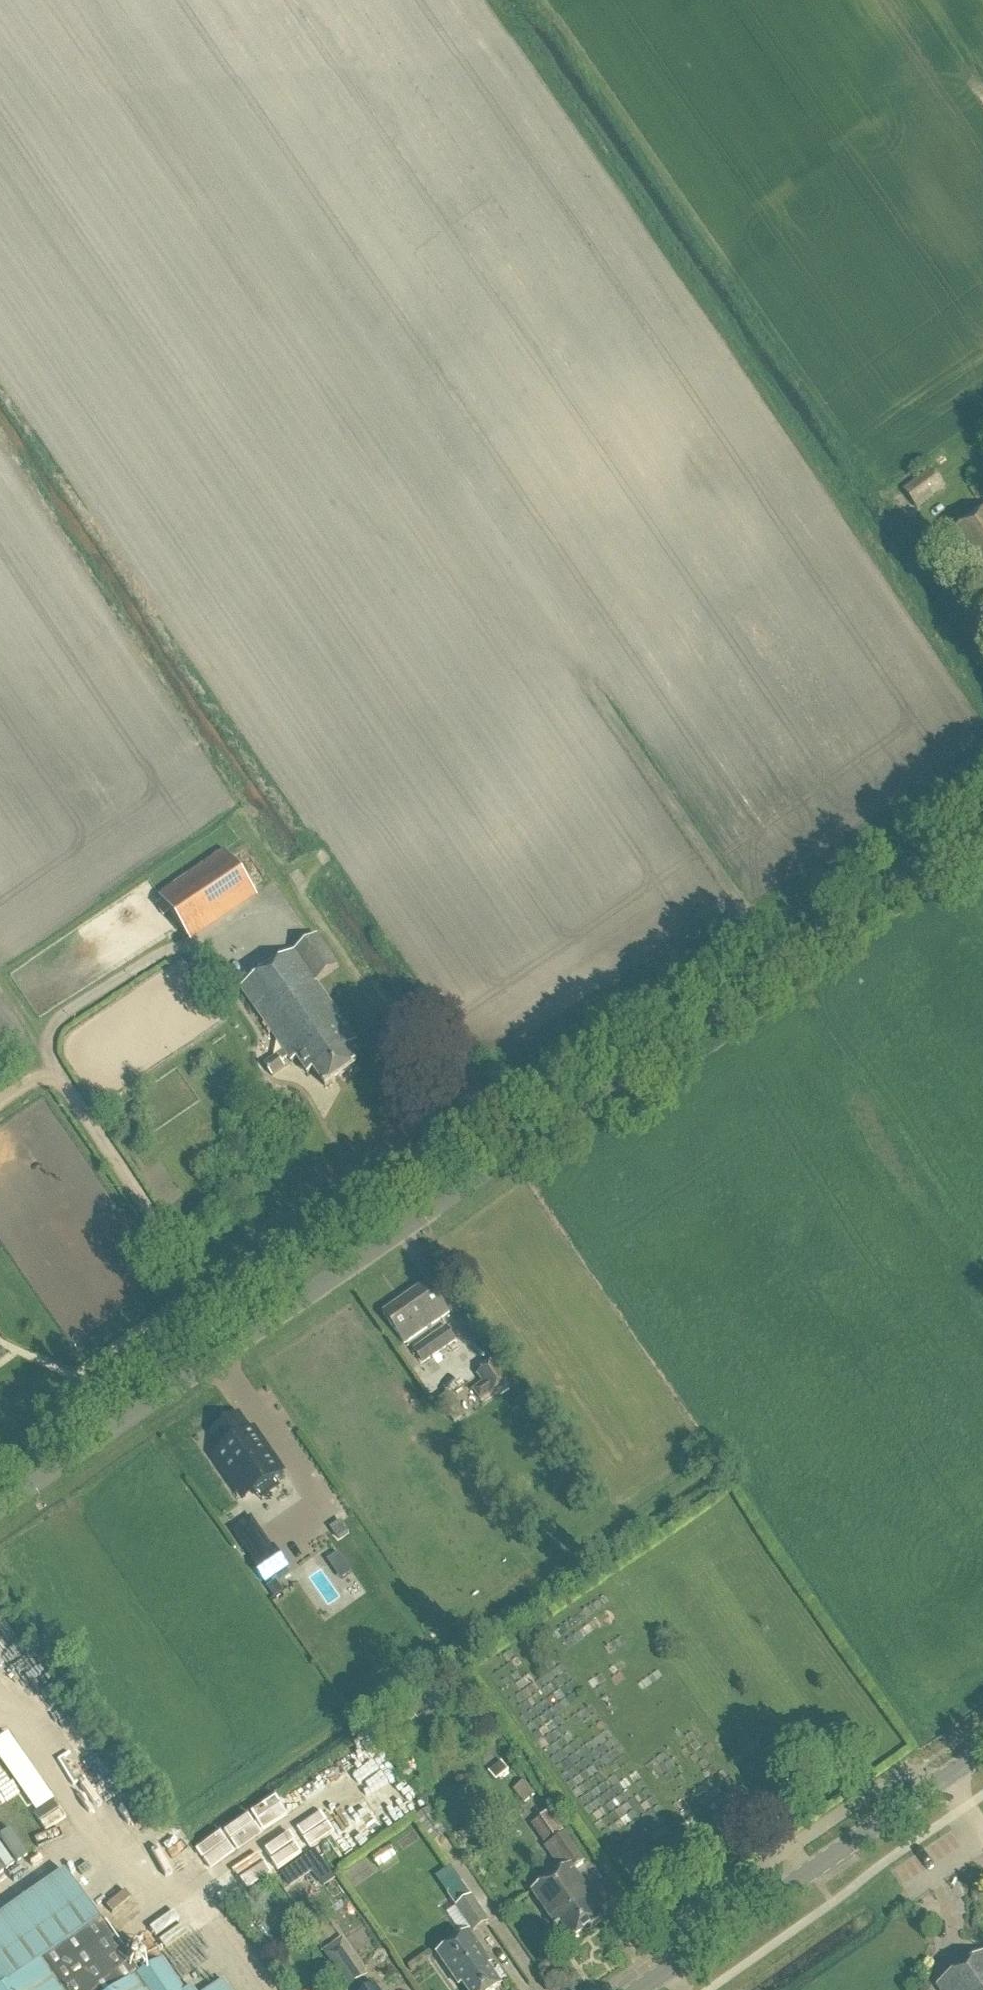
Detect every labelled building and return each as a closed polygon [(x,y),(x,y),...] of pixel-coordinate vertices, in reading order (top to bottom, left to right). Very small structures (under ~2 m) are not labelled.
[(935,473),(906,495),(920,514),(949,492),(935,473)] [(982,598),(982,517),(945,543),(982,598)] [(159,897),(185,935),(251,890),(225,852),(159,897)] [(317,937),(241,990),(284,1053),(265,1066),(272,1077),(297,1060),(308,1076),(314,1072),(325,1088),(357,1067),(345,1050),(356,1042),(316,984),(339,968),(317,937)] [(429,1284),(383,1316),(404,1346),(450,1314),(429,1284)] [(414,1350),(425,1366),(457,1343),(447,1327),(414,1350)] [(487,1381),(472,1391),(479,1401),(488,1394),(490,1397),(509,1384),(490,1356),(477,1365),(487,1381)] [(230,1481),(240,1474),(255,1495),(284,1475),(254,1430),(250,1433),(238,1417),(213,1434),(224,1451),(214,1458),(230,1481)] [(275,1548),(271,1550),(251,1521),(234,1532),(255,1562),(251,1564),(265,1584),(288,1568),(275,1548)] [(341,1524),(332,1530),(339,1540),(347,1534),(341,1524)] [(73,1728),(55,1737),(64,1755),(82,1745),(73,1728)] [(13,1746),(0,1754),(0,1795),(31,1776),(13,1746)] [(490,1772),(498,1782),(511,1772),(503,1762),(490,1772)] [(366,1793),(391,1791),(389,1769),(364,1771),(366,1793)] [(358,1774),(333,1780),(336,1790),(360,1784),(358,1774)] [(535,1797),(520,1779),(510,1787),(525,1805),(535,1797)] [(414,1815),(431,1841),(445,1832),(427,1806),(414,1815)] [(316,1808),(270,1834),(276,1845),(277,1844),(283,1855),(328,1829),(316,1808)] [(555,1838),(565,1832),(550,1811),(541,1818),(555,1838)] [(557,1921),(571,1940),(601,1918),(588,1899),(591,1897),(573,1871),(584,1864),(563,1836),(543,1851),(557,1870),(528,1892),(551,1925),(557,1921)] [(252,1859),(275,1846),(269,1837),(247,1850),(252,1859)] [(282,1876),(292,1889),(325,1865),(315,1852),(282,1876)] [(227,1877),(249,1864),(243,1854),(221,1867),(227,1877)] [(148,1943),(125,1959),(98,1921),(97,1922),(63,1873),(0,1917),(0,1989),(181,1989),(148,1943)] [(471,1898),(466,1890),(465,1890),(454,1873),(440,1883),(456,1908),(473,1933),(488,1923),(471,1898)] [(17,1885),(9,1876),(0,1884),(0,1901),(17,1885)] [(164,1905),(140,1922),(156,1944),(180,1928),(164,1905)] [(438,1956),(460,1989),(463,1987),(465,1989),(499,1989),(501,1988),(488,1969),(492,1967),(469,1934),(438,1956)] [(352,1989),(371,1977),(345,1941),(327,1954),(352,1989)] [(939,1988),(941,1989),(982,1989),(982,1957),(939,1988)] [(221,1981),(208,1989),(227,1989),(221,1981)]
